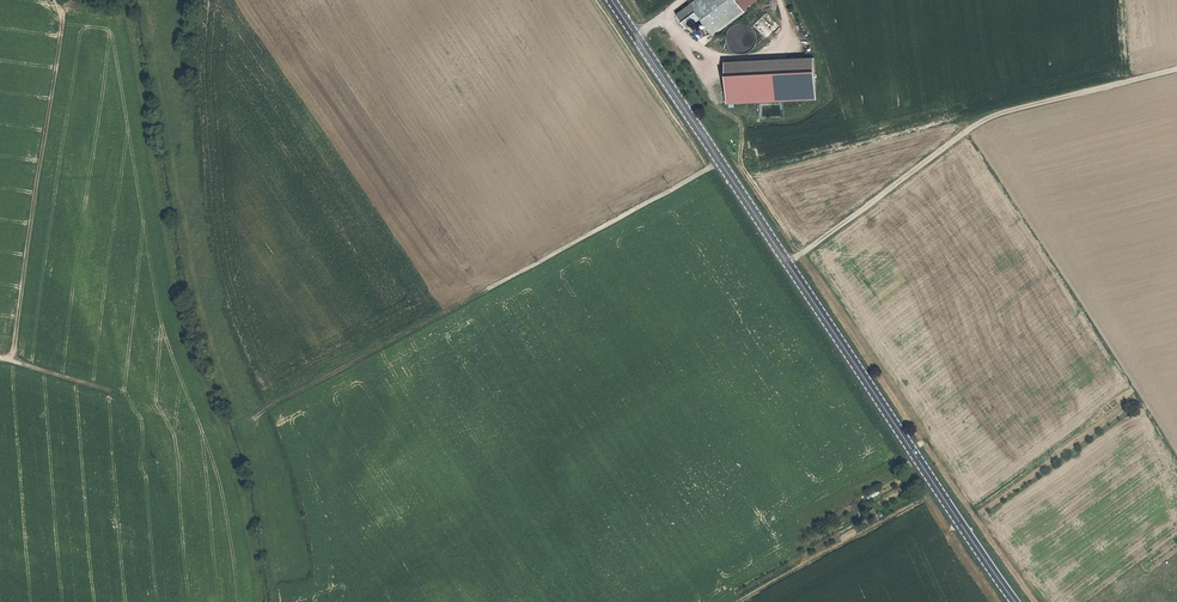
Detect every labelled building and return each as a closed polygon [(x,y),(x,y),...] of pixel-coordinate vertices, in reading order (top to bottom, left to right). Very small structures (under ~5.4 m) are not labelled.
[(745,12),(737,0),(697,0),(689,6),(698,19),(710,36),(745,12)] [(745,12),(747,10),(746,8),(756,0),(737,0),(745,12)] [(698,19),(689,6),(674,16),(683,29),(698,19)] [(768,36),(774,29),(762,18),(755,26),(768,36)] [(817,99),(815,58),(724,62),(726,103),(817,99)]
